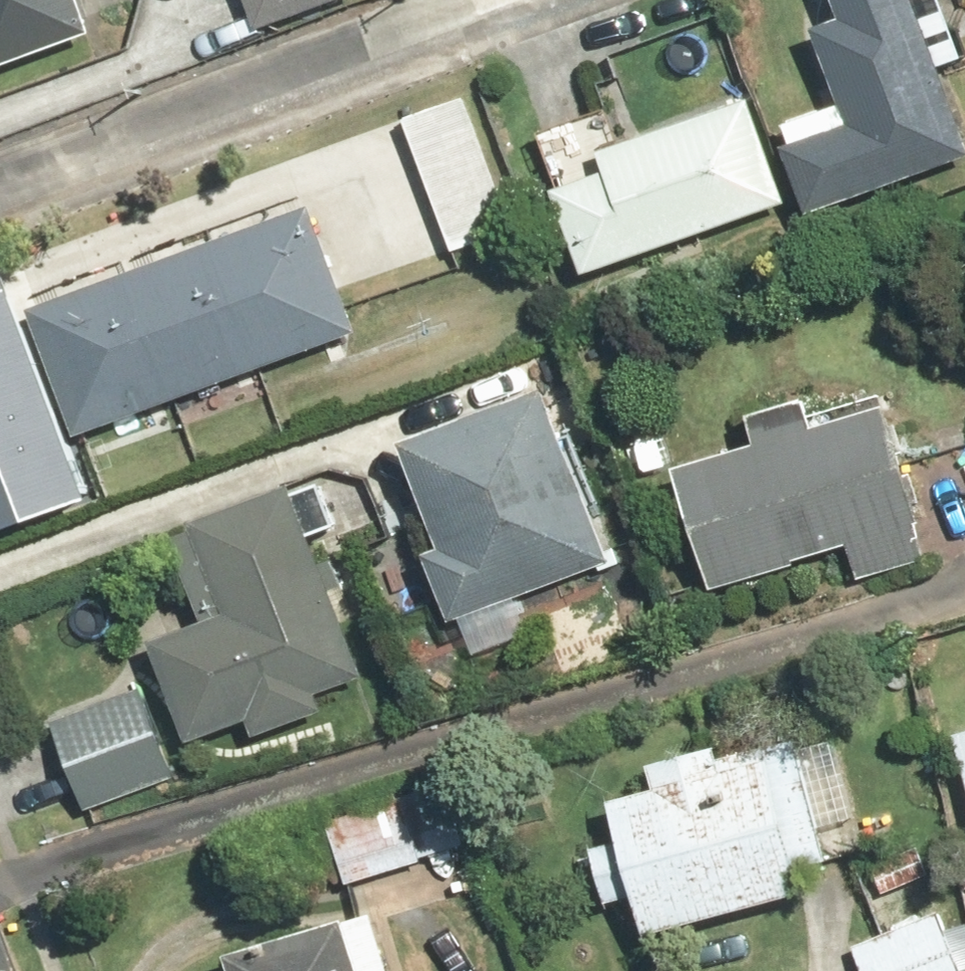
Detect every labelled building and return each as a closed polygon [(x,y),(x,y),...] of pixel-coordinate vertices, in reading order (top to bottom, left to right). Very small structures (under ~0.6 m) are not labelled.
[(82,31),(71,0),(0,0),(0,59),(82,31)] [(251,26),(321,0),(241,0),(251,26)] [(834,16),(800,29),(829,102),(766,127),(801,218),(964,154),(964,147),(933,64),(955,56),(934,0),(828,0),(834,16)] [(464,94),(395,120),(446,256),(515,229),(464,94)] [(743,98),(540,170),(577,275),(780,204),(743,98)] [(312,203),(33,302),(76,423),(355,324),(312,203)] [(0,288),(0,520),(92,487),(19,281),(0,288)] [(535,390),(394,440),(431,544),(414,550),(439,619),(596,563),(535,390)] [(806,427),(796,394),(737,411),(747,445),(669,468),(704,586),(844,545),(854,582),(926,561),(880,406),(806,427)] [(282,488),(164,530),(199,626),(143,646),(178,743),(238,721),(245,739),(318,712),(312,694),(352,680),(282,488)] [(138,688),(45,721),(76,812),(170,780),(138,688)] [(948,733),(964,801),(964,729),(948,733)] [(819,847),(792,748),(712,770),(704,743),(636,762),(644,789),(598,802),(635,938),(779,898),(769,861),(819,847)] [(846,946),(856,970),(960,970),(938,912),(846,946)] [(216,960),(219,970),(358,970),(341,919),(216,960)]
